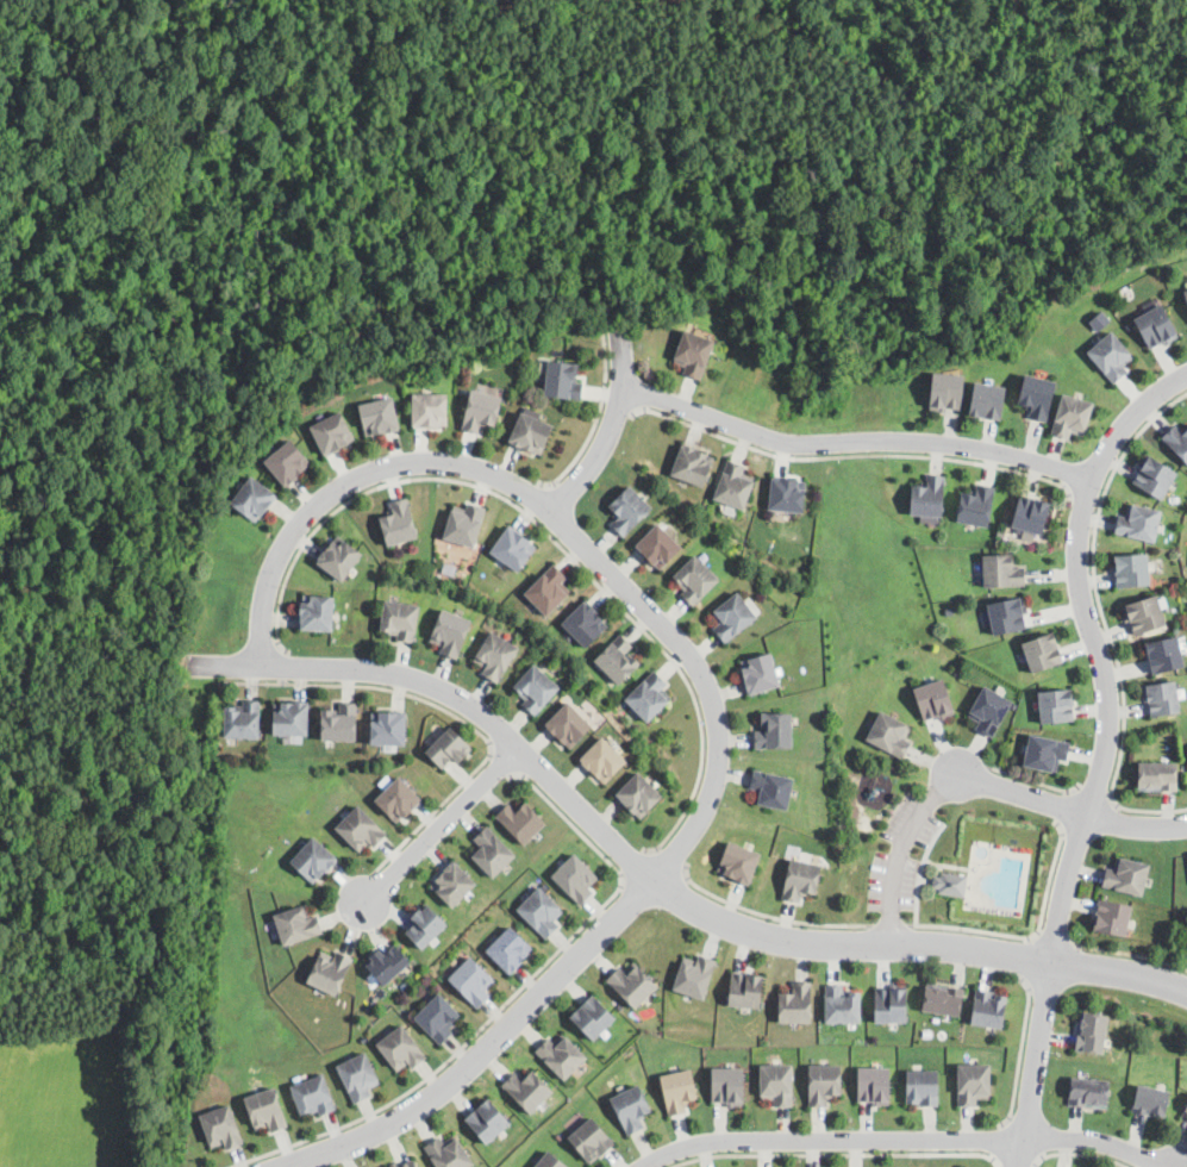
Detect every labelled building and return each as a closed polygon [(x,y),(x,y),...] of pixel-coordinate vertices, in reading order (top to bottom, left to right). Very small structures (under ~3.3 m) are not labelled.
[(1172,339),(1173,341),(1164,345),(1162,341),(1149,349),(1132,320),(1162,304),(1180,335),(1172,339)] [(660,320),(651,323),(650,314),(658,313),(660,320)] [(701,380),(682,372),(685,366),(673,361),(685,329),(716,341),(701,380)] [(1114,382),(1087,350),(1111,330),(1133,356),(1123,366),(1127,372),(1114,382)] [(577,377),(573,376),(573,381),(583,382),(581,400),(544,395),(549,358),(579,362),(577,377)] [(966,374),(962,408),(947,406),(945,411),(939,410),(939,408),(930,407),(932,372),(966,374)] [(1057,381),(1047,420),(1029,416),(1031,407),(1017,404),(1025,373),(1057,381)] [(1007,387),(1001,419),(969,412),(975,381),(1007,387)] [(496,425),(482,422),(479,433),(462,430),(471,388),(504,397),(496,425)] [(413,426),(413,393),(448,393),(448,425),(413,426)] [(1093,401),(1083,435),(1069,430),(1067,437),(1051,432),(1055,420),(1063,393),(1093,401)] [(367,436),(360,404),(393,397),(400,426),(396,428),(398,429),(367,436)] [(325,457),(310,426),(342,410),(356,438),(339,447),(341,449),(325,457)] [(555,424),(542,454),(526,447),(525,449),(508,443),(521,411),(555,424)] [(1182,432),(1186,428),(1186,466),(1160,437),(1174,424),(1182,432)] [(283,483),(264,460),(279,449),(293,438),(311,462),(283,483)] [(716,454),(705,486),(670,474),(682,442),(716,454)] [(1161,498),(1132,480),(1149,455),(1176,472),(1161,498)] [(714,498),(727,458),(746,464),(743,473),(755,476),(744,508),(714,498)] [(945,474),(943,516),(939,516),(939,522),(920,522),(922,514),(911,513),(912,482),(925,483),(926,473),(945,474)] [(256,522),(230,503),(250,475),(277,494),(256,522)] [(805,511),(769,508),(773,476),(807,479),(805,511)] [(995,485),(991,525),(957,520),(961,491),(976,493),(977,482),(995,485)] [(652,507),(625,536),(611,522),(618,514),(608,505),(629,483),(652,507)] [(1043,533),(1012,525),(1020,495),(1050,503),(1043,533)] [(387,544),(380,516),(394,512),(392,501),(408,497),(418,536),(387,544)] [(486,506),(474,547),(443,537),(452,508),(467,512),(469,501),(486,506)] [(1162,511),(1156,542),(1114,532),(1118,513),(1130,516),(1132,504),(1162,511)] [(682,547),(660,569),(636,545),(657,523),(682,547)] [(536,545),(519,570),(491,551),(510,524),(531,539),(530,542),(536,545)] [(345,538),(363,553),(342,581),(317,562),(319,558),(318,558),(324,550),(325,551),(335,539),(341,544),(345,538)] [(1016,567),(1026,567),(1026,584),(983,586),(982,554),(1014,553),(1016,567)] [(1149,585),(1117,587),(1114,555),(1147,553),(1149,585)] [(720,579),(692,606),(679,593),(683,588),(673,576),(696,554),(720,579)] [(571,592),(546,616),(524,593),(555,563),(568,576),(562,582),(571,592)] [(757,617),(725,642),(713,626),(718,623),(710,611),(738,591),(757,617)] [(1135,635),(1125,604),(1156,593),(1167,624),(1135,635)] [(335,595),(332,630),(302,628),(302,620),(301,620),(301,613),(301,600),(304,600),(304,594),(335,595)] [(1029,626),(994,635),(992,624),(983,626),(980,611),(988,609),(987,603),(1022,594),(1029,626)] [(420,604),(414,642),(396,639),(398,634),(381,631),(386,599),(420,604)] [(587,604),(588,601),(605,618),(602,620),(608,626),(587,648),(562,622),(583,600),(587,604)] [(955,613),(948,616),(945,607),(952,606),(955,613)] [(473,620),(456,657),(441,651),(443,645),(430,639),(443,607),(473,620)] [(519,647),(496,682),(481,672),(485,666),(474,659),(493,629),(519,647)] [(1032,672),(1020,642),(1052,629),(1064,660),(1032,672)] [(641,663),(620,685),(594,660),(620,632),(633,644),(626,650),(641,663)] [(1150,673),(1144,643),(1177,635),(1185,666),(1150,673)] [(781,685),(750,693),(741,660),(771,650),(781,685)] [(536,713),(523,703),(526,699),(512,687),(533,663),(561,687),(536,713)] [(671,699),(648,722),(626,698),(655,670),(667,684),(662,688),(671,699)] [(958,712),(939,719),(938,714),(925,719),(913,688),(945,676),(958,712)] [(1180,711),(1152,716),(1149,698),(1145,699),(1143,685),(1175,680),(1180,711)] [(1012,700),(992,737),(975,728),(979,722),(968,714),(985,685),(1012,700)] [(1038,691),(1073,687),(1076,719),(1041,723),(1038,691)] [(262,699),(261,737),(224,736),(225,705),(237,705),(237,709),(243,709),(243,699),(262,699)] [(310,701),(308,735),(273,734),(274,703),(281,703),(281,700),(310,701)] [(569,748),(545,723),(569,700),(593,725),(569,748)] [(357,701),(357,738),(321,738),(321,707),(333,707),(333,712),(339,712),(339,701),(357,701)] [(406,743),(370,743),(370,712),(379,712),(379,707),(406,707),(406,743)] [(902,757),(867,738),(881,710),(908,724),(902,737),(911,741),(902,757)] [(793,748),(755,748),(755,730),(767,730),(767,724),(762,724),(762,712),(793,712),(793,748)] [(458,761),(454,756),(442,768),(425,751),(452,725),(474,747),(458,761)] [(1068,759),(1056,757),(1055,769),(1024,765),(1029,734),(1070,739),(1068,759)] [(627,761),(605,782),(581,757),(604,736),(627,761)] [(1176,765),(1176,791),(1160,791),(1160,790),(1139,790),(1139,763),(1176,765)] [(788,809),(754,801),(756,788),(750,787),(754,768),(794,776),(788,809)] [(663,794),(642,818),(635,811),(635,812),(616,794),(638,770),(663,794)] [(411,811),(410,810),(396,823),(375,800),(399,775),(423,799),(411,811)] [(525,799),(546,820),(525,843),(495,815),(508,801),(516,810),(525,799)] [(374,847),(369,842),(360,851),(336,826),(360,804),(388,834),(374,847)] [(493,878),(469,854),(479,844),(473,838),(487,824),(517,854),(493,878)] [(335,861),(329,868),(327,867),(313,882),(289,861),(314,835),(337,857),(335,860),(335,861)] [(761,851),(750,882),(718,870),(729,841),(761,851)] [(581,905),(552,875),(575,853),(599,876),(588,887),(594,892),(581,905)] [(1150,865),(1142,897),(1101,886),(1107,866),(1113,868),(1117,855),(1150,865)] [(817,895),(807,893),(807,895),(801,894),(800,903),(782,899),(792,857),(824,865),(817,895)] [(451,907),(430,884),(455,860),(476,882),(451,907)] [(968,874),(966,895),(938,893),(938,887),(933,887),(935,874),(939,875),(941,872),(968,874)] [(546,938),(518,909),(541,886),(564,910),(555,919),(560,925),(546,938)] [(1126,937),(1094,930),(1100,898),(1132,904),(1126,937)] [(311,916),(318,913),(324,931),(285,946),(274,913),(306,903),(311,916)] [(430,904),(448,923),(423,948),(406,931),(416,922),(411,916),(419,907),(423,911),(430,904)] [(510,973),(486,949),(511,925),(533,949),(510,973)] [(395,943),(411,961),(385,985),(362,961),(380,944),(386,951),(395,943)] [(336,955),(338,949),(355,957),(338,996),(307,981),(323,949),(336,955)] [(719,960),(706,999),(673,988),(682,959),(696,963),(700,954),(719,960)] [(479,1007),(448,979),(469,955),(496,979),(486,990),(491,994),(479,1007)] [(633,961),(658,986),(635,1009),(606,979),(619,965),(624,969),(633,961)] [(766,975),(762,1007),(730,1004),(733,971),(766,975)] [(780,1022),(780,991),(793,991),(793,980),(796,980),(812,980),(813,1021),(780,1022)] [(861,990),(861,1022),(826,1021),(826,982),(842,982),(842,990),(861,990)] [(875,1021),(875,987),(889,987),(889,984),(907,984),(907,1021),(875,1021)] [(961,1005),(960,1017),(923,1011),(926,984),(963,990),(961,1005)] [(1008,992),(1004,1028),(972,1023),(976,986),(995,990),(995,991),(1008,992)] [(442,1044),(414,1017),(439,992),(461,1013),(449,1028),(454,1031),(442,1044)] [(595,1038),(571,1015),(594,993),(617,1017),(595,1038)] [(1102,1055),(1074,1050),(1080,1011),(1108,1015),(1102,1055)] [(412,1068),(408,1063),(398,1071),(376,1043),(402,1024),(427,1057),(412,1068)] [(563,1031),(588,1056),(564,1080),(535,1050),(549,1036),(554,1041),(563,1031)] [(356,1103),(337,1065),(366,1050),(381,1082),(368,1088),(370,1096),(356,1103)] [(793,1065),(792,1106),(775,1105),(775,1098),(761,1098),(761,1063),(793,1065)] [(810,1106),(810,1065),(842,1063),(843,1097),(827,1097),(827,1105),(810,1106)] [(958,1105),(958,1063),(991,1063),(991,1097),(977,1098),(977,1105),(958,1105)] [(892,1067),(891,1103),(874,1103),(874,1100),(858,1099),(858,1066),(892,1067)] [(670,1116),(661,1075),(693,1067),(700,1097),(689,1100),(689,1102),(685,1103),(687,1112),(670,1116)] [(745,1067),(746,1104),(729,1105),(729,1100),(713,1100),(712,1068),(745,1067)] [(535,1069),(554,1092),(530,1112),(504,1081),(514,1072),(519,1076),(524,1073),(526,1076),(535,1069)] [(907,1105),(907,1071),(939,1069),(941,1104),(907,1105)] [(319,1113),(318,1110),(310,1113),(308,1111),(300,1113),(290,1085),(311,1078),(310,1075),(323,1071),(336,1109),(319,1113)] [(1110,1081),(1107,1109),(1069,1105),(1072,1078),(1110,1081)] [(630,1135),(610,1098),(638,1082),(652,1109),(639,1116),(645,1127),(630,1135)] [(1172,1092),(1166,1118),(1155,1116),(1156,1113),(1149,1112),(1149,1116),(1132,1112),(1138,1085),(1172,1092)] [(288,1125),(270,1131),(269,1125),(257,1130),(245,1097),(275,1086),(288,1125)] [(485,1143),(464,1117),(491,1097),(511,1123),(485,1143)] [(244,1142),(227,1149),(225,1142),(212,1148),(199,1116),(230,1104),(244,1142)] [(589,1163),(568,1136),(594,1116),(614,1142),(589,1163)] [(473,1163),(467,1166),(437,1166),(424,1146),(439,1135),(444,1141),(454,1135),(473,1163)] [(550,1149),(572,1166),(534,1166),(550,1149)] [(413,1159),(417,1166),(385,1166),(398,1161),(400,1166),(413,1159)]
